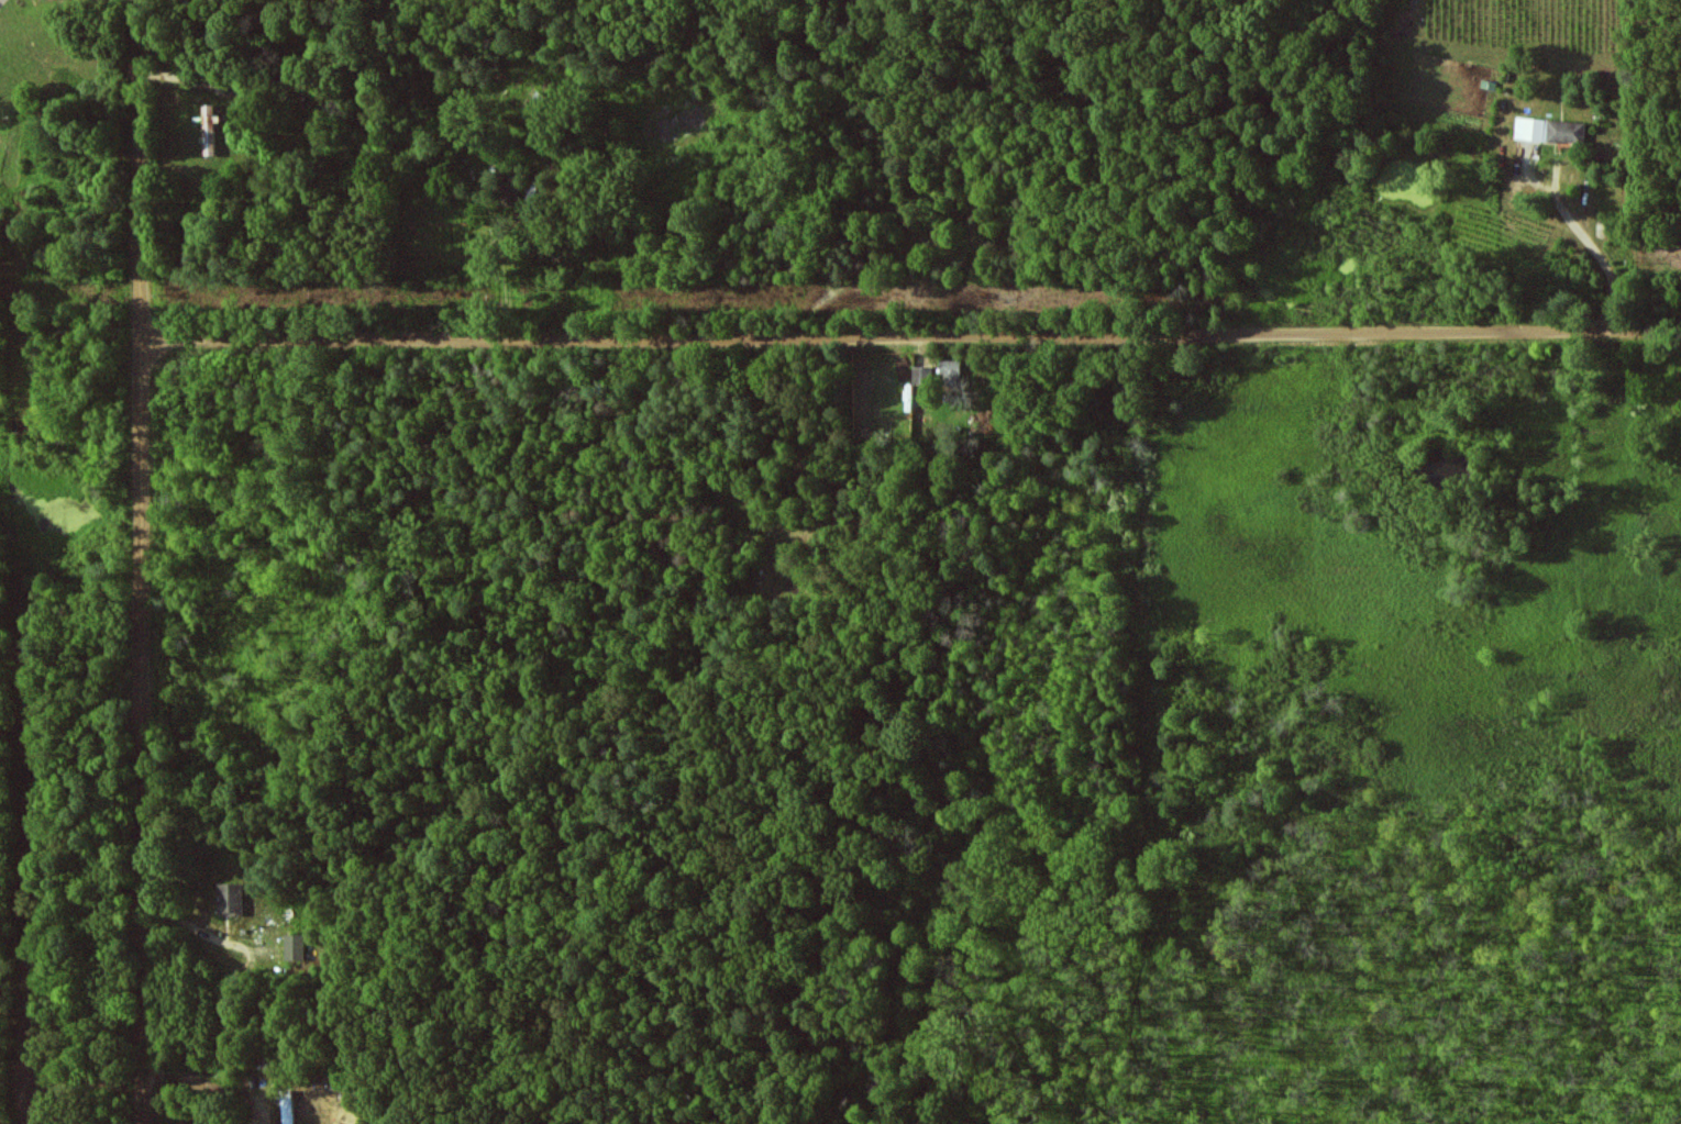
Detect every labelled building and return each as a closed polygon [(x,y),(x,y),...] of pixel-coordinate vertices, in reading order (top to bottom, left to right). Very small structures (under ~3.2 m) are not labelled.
[(1588,122),(1517,117),(1515,141),(1541,143),(1540,156),(1534,156),(1533,165),(1521,164),(1521,167),(1537,168),(1538,158),(1553,159),(1554,151),(1558,151),(1559,142),(1586,144),(1588,122)] [(243,882),(219,883),(220,913),(244,913),(243,882)] [(287,959),(307,959),(306,934),(286,934),(287,959)] [(294,1091),(282,1091),(283,1123),(295,1123),(294,1091)]
